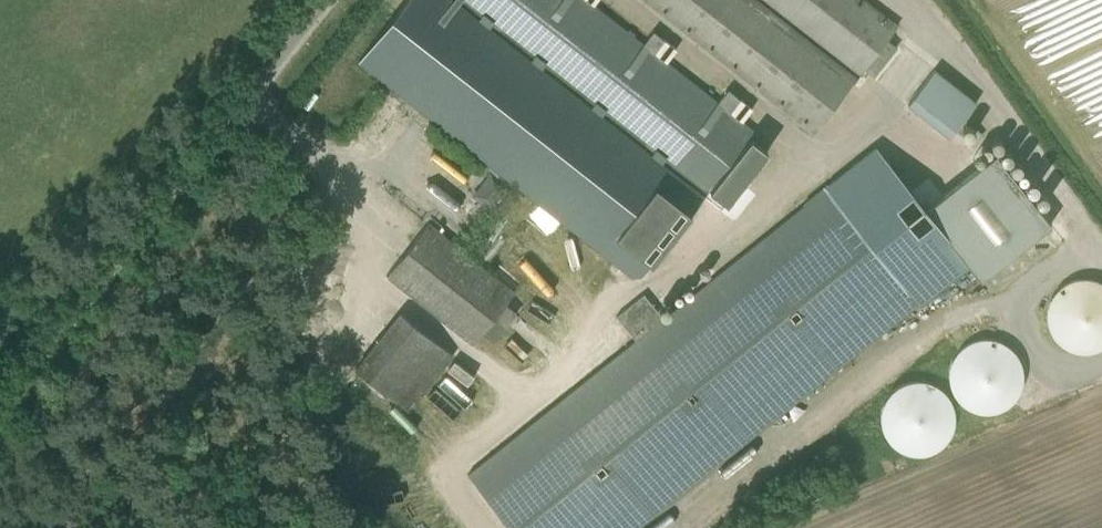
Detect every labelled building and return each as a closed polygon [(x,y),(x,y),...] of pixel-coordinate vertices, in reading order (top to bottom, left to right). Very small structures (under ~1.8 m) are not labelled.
[(358,60),(634,276),(642,275),(710,190),(727,204),(766,154),(745,137),(751,129),(587,0),(405,0),(358,60)] [(814,131),(864,68),(874,75),(897,46),(887,38),(897,25),(864,0),(646,0),(814,131)] [(908,106),(949,139),(976,103),(935,71),(908,106)] [(406,100),(392,89),(346,148),(360,158),(378,136),(391,146),(408,124),(395,114),(406,100)] [(967,263),(924,209),(925,208),(876,147),(662,318),(641,298),(617,316),(634,340),(468,475),(511,527),(635,527),(967,263)] [(1050,223),(995,153),(925,208),(924,209),(967,263),(980,279),(1050,223)] [(470,195),(492,212),(511,188),(489,171),(470,195)] [(386,276),(472,345),(482,332),(495,342),(517,313),(504,302),(514,290),(429,222),(386,276)] [(1053,282),(1054,347),(1101,346),(1101,281),(1053,282)] [(353,370),(411,413),(453,359),(399,313),(353,370)] [(1027,355),(975,334),(952,391),(1004,412),(1027,355)] [(890,446),(948,449),(952,384),(894,381),(890,446)]
